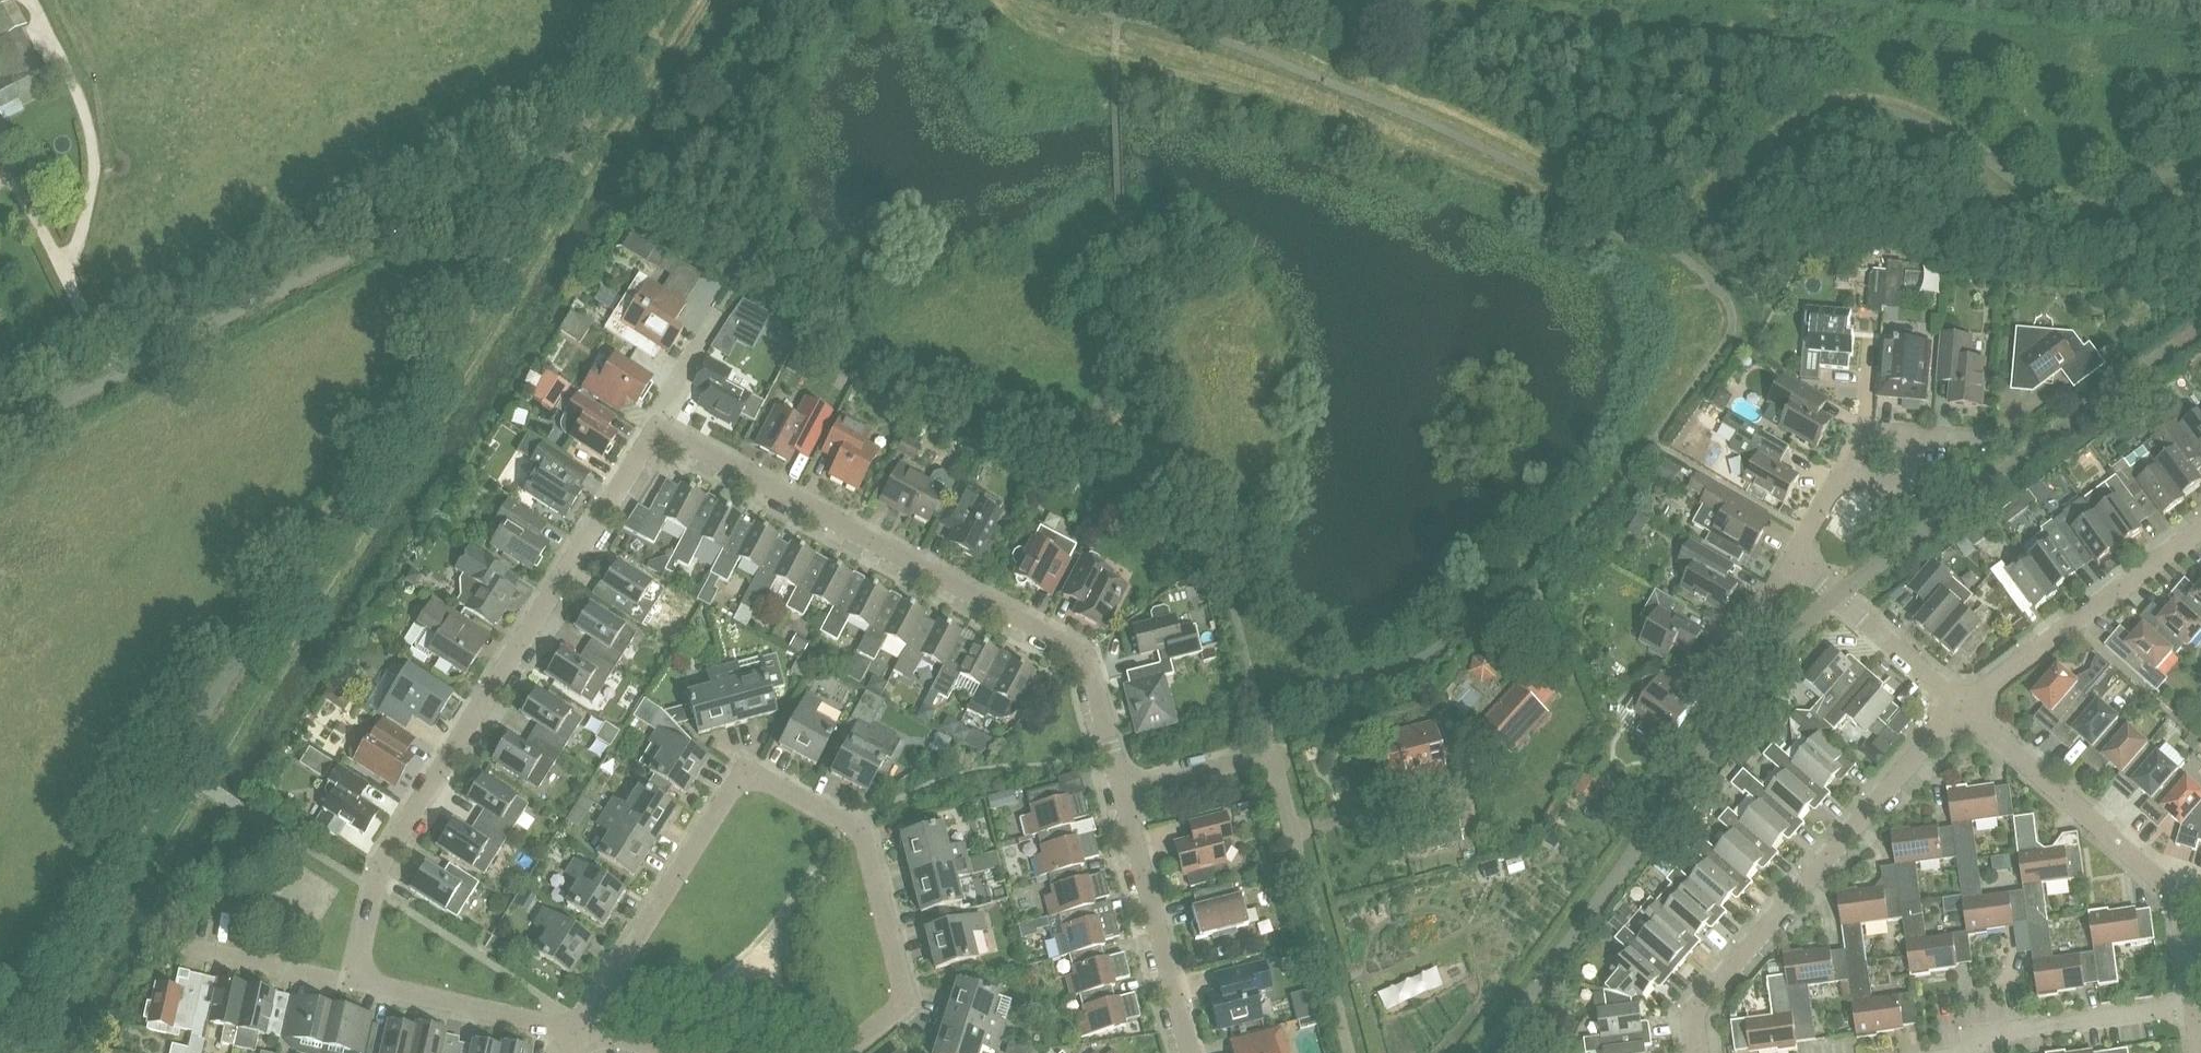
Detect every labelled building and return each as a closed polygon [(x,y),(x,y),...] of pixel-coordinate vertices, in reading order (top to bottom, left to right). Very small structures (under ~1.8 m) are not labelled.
[(0,7),(0,34),(2,37),(0,38),(0,46),(4,55),(0,57),(0,79),(1,81),(0,82),(0,109),(54,84),(41,57),(36,59),(22,31),(29,28),(14,0),(0,7)] [(669,253),(660,267),(671,274),(680,259),(669,253)] [(1884,310),(1886,285),(1888,271),(1874,270),(1870,309),(1884,310)] [(604,330),(647,357),(655,345),(669,354),(684,330),(674,324),(687,304),(649,280),(639,274),(604,330)] [(771,315),(742,301),(720,335),(737,343),(753,351),(771,315)] [(1850,370),(1851,356),(1854,356),(1855,336),(1850,336),(1852,312),(1809,308),(1807,328),(1812,328),(1810,352),(1822,354),(1821,367),(1850,370)] [(2075,388),(2107,365),(2091,344),(2085,348),(2076,336),(2020,331),(2015,388),(2031,390),(2060,368),(2075,388)] [(1877,397),(1893,398),(1903,399),(1903,398),(1927,400),(1932,343),(1917,341),(1918,333),(1906,332),(1897,339),(1882,338),(1877,397)] [(1986,361),(1973,359),(1965,359),(1967,337),(1941,334),(1938,369),(1953,370),(1950,403),(1982,406),(1986,361)] [(787,370),(798,376),(809,357),(797,350),(787,370)] [(583,388),(601,399),(618,410),(625,398),(637,405),(652,380),(615,357),(605,373),(596,368),(583,388)] [(708,360),(695,385),(707,391),(699,406),(710,412),(709,415),(718,420),(730,426),(732,423),(736,425),(741,415),(754,422),(764,403),(751,396),(726,383),(731,372),(708,360)] [(549,373),(537,393),(555,404),(557,402),(566,387),(567,385),(549,373)] [(1833,421),(1822,415),(1830,401),(1814,392),(1785,376),(1770,402),(1789,413),(1782,427),(1818,448),(1833,421)] [(1720,389),(1713,402),(1726,409),(1733,396),(1720,389)] [(563,420),(563,425),(563,429),(565,434),(571,439),(602,458),(617,435),(605,428),(612,416),(599,409),(578,395),(569,410),(565,415),(565,416),(563,420)] [(2155,397),(2145,404),(2153,416),(2164,408),(2155,397)] [(778,408),(758,447),(787,462),(793,451),(806,459),(817,440),(819,436),(831,412),(807,399),(797,418),(778,408)] [(1730,412),(1723,424),(1738,433),(1731,446),(1733,452),(1744,458),(1749,474),(1744,481),(1751,485),(1767,494),(1785,504),(1801,477),(1783,467),(1780,465),(1778,460),(1787,445),(1745,421),(1730,412)] [(2199,414),(2180,428),(2200,457),(2200,412),(2199,414)] [(830,476),(858,490),(879,451),(861,442),(868,430),(842,417),(822,454),(837,462),(830,476)] [(2154,439),(2167,457),(2158,464),(2185,501),(2185,500),(2183,497),(2200,483),(2200,481),(2189,465),(2200,457),(2180,428),(2176,423),(2154,439)] [(590,474),(527,435),(517,451),(536,463),(528,474),(530,485),(525,493),(565,518),(582,491),(580,489),(590,474)] [(898,452),(914,460),(921,447),(905,438),(898,452)] [(2145,448),(2126,462),(2125,461),(2113,469),(2117,475),(2134,499),(2146,490),(2165,515),(2185,501),(2158,464),(2145,448)] [(1666,480),(1674,465),(1667,461),(1658,476),(1666,480)] [(912,514),(929,522),(945,492),(948,494),(954,484),(951,477),(942,472),(935,474),(930,484),(911,474),(913,470),(901,463),(880,502),(910,518),(912,514)] [(2135,500),(2134,499),(2117,475),(2101,487),(2102,494),(2096,495),(2091,496),(2088,497),(2086,499),(2121,547),(2143,531),(2126,507),(2135,500)] [(1695,481),(1691,488),(1707,497),(1703,504),(1705,505),(1694,524),(1713,534),(1707,544),(1739,562),(1745,553),(1751,556),(1758,543),(1765,532),(1753,525),(1761,512),(1698,476),(1695,481)] [(1040,481),(1038,486),(1040,490),(1045,492),(1049,490),(1051,485),(1049,481),(1044,479),(1040,481)] [(986,541),(1000,514),(981,504),(985,494),(960,481),(938,524),(955,533),(950,543),(964,550),(964,553),(973,558),(975,556),(981,559),(990,543),(986,541)] [(638,506),(624,528),(654,544),(667,520),(687,530),(695,516),(706,497),(682,484),(671,504),(658,496),(649,512),(638,506)] [(2054,522),(2069,543),(2072,547),(2082,540),(2099,564),(2121,547),(2086,499),(2054,522)] [(538,539),(546,526),(509,502),(497,521),(505,527),(493,547),(531,571),(548,545),(538,539)] [(708,523),(695,516),(687,530),(665,571),(673,575),(679,563),(689,568),(704,539),(723,549),(732,536),(743,516),(719,503),(708,523)] [(1107,503),(1100,517),(1113,524),(1120,510),(1107,503)] [(1639,513),(1635,521),(1646,527),(1650,520),(1639,513)] [(2045,547),(2031,557),(2058,594),(2059,593),(2056,590),(2077,575),(2059,550),(2069,543),(2054,522),(2053,521),(2042,529),(2044,531),(2037,537),(2045,547)] [(745,543),(732,536),(723,549),(710,574),(728,583),(741,559),(760,569),(769,555),(779,535),(755,523),(745,543)] [(1033,540),(1027,551),(1024,549),(1019,550),(1015,552),(1013,556),(1014,560),(1016,564),(1020,566),(1014,577),(1017,578),(1016,582),(1018,585),(1021,586),(1024,586),(1027,583),(1050,596),(1075,550),(1054,539),(1049,549),(1033,540)] [(1720,556),(1692,540),(1679,563),(1692,570),(1683,588),(1724,612),(1740,584),(1712,569),(1720,556)] [(781,562),(769,555),(760,569),(741,605),(749,609),(755,598),(764,603),(777,578),(797,588),(797,589),(805,575),(816,555),(792,542),(781,562)] [(508,570),(484,555),(471,547),(458,568),(466,572),(461,580),(463,596),(458,603),(493,625),(495,623),(498,625),(512,602),(509,600),(515,590),(501,581),(508,570)] [(1083,556),(1070,583),(1087,592),(1080,603),(1075,614),(1095,625),(1108,621),(1126,586),(1105,575),(1108,569),(1103,567),(1104,564),(1103,560),(1094,555),(1090,557),(1089,559),(1083,556)] [(2037,609),(2058,594),(2031,557),(2031,558),(2033,561),(2020,571),(2015,564),(2008,569),(2003,563),(1992,571),(2009,593),(2019,585),(2037,609)] [(652,616),(650,614),(665,591),(618,561),(603,586),(619,596),(612,607),(647,629),(653,619),(652,616)] [(818,582),(805,575),(797,589),(797,588),(786,608),(803,617),(814,597),(834,608),(842,594),(853,574),(829,562),(818,582)] [(1973,596),(1933,562),(1910,588),(1931,607),(1917,623),(1936,639),(1963,608),(1973,596)] [(420,580),(418,574),(413,570),(407,580),(416,585),(420,580)] [(851,617),(870,627),(871,627),(878,613),(879,614),(890,594),(865,581),(855,601),(842,594),(834,608),(820,632),(838,641),(851,617)] [(2194,595),(2183,585),(2171,598),(2177,602),(2200,624),(2200,587),(2194,595)] [(704,589),(698,601),(710,607),(716,596),(704,589)] [(1688,607),(1657,590),(1641,617),(1652,623),(1642,642),(1653,649),(1652,651),(1667,660),(1676,644),(1691,653),(1703,631),(1681,618),(1688,607)] [(430,658),(432,654),(466,675),(491,634),(434,598),(418,623),(425,628),(416,644),(417,650),(430,658)] [(891,620),(879,614),(878,613),(871,627),(870,627),(857,652),(874,661),(887,636),(907,646),(907,647),(915,633),(916,633),(926,613),(902,600),(891,620)] [(2177,602),(2162,619),(2151,609),(2139,622),(2144,626),(2177,656),(2186,645),(2189,648),(2200,634),(2200,624),(2177,602)] [(592,639),(585,650),(615,669),(637,634),(591,604),(576,629),(592,639)] [(1973,618),(1963,608),(1936,639),(1954,656),(1973,634),(1984,643),(2003,622),(1984,606),(1973,618)] [(1177,630),(1174,617),(1169,618),(1167,610),(1163,607),(1152,610),(1150,614),(1152,623),(1133,628),(1141,655),(1169,648),(1172,661),(1202,653),(1199,644),(1201,644),(1196,625),(1177,630)] [(2023,619),(2013,627),(2019,635),(2029,627),(2023,619)] [(907,647),(907,646),(894,671),(911,680),(924,656),(944,666),(952,652),(952,653),(963,633),(939,620),(928,640),(916,633),(915,633),(907,647)] [(2177,656),(2144,626),(2130,643),(2118,633),(2106,647),(2160,694),(2161,693),(2159,691),(2167,681),(2157,672),(2173,653),(2177,656)] [(965,659),(952,653),(952,652),(944,666),(923,705),(931,709),(939,695),(948,700),(961,675),(980,686),(981,686),(988,672),(989,672),(1000,652),(975,639),(965,659)] [(593,704),(615,669),(585,650),(578,661),(562,651),(546,675),(593,704)] [(1817,717),(1823,722),(1868,670),(1857,660),(1852,666),(1833,650),(1807,680),(1825,697),(1812,712),(1817,717)] [(1215,660),(1213,652),(1200,655),(1203,663),(1215,660)] [(2043,724),(2053,734),(2087,696),(2113,667),(2095,652),(2094,653),(2098,656),(2092,671),(2076,681),(2059,666),(2033,696),(2053,713),(2043,724)] [(776,714),(765,673),(761,658),(723,668),(738,724),(776,714)] [(1001,679),(989,672),(988,672),(981,686),(980,686),(967,710),(985,719),(987,714),(995,718),(1004,718),(1010,716),(1014,713),(1036,671),(1012,659),(1001,679)] [(1174,674),(1171,661),(1145,668),(1149,681),(1126,687),(1138,733),(1176,723),(1164,677),(1174,674)] [(1681,667),(1681,665),(1643,680),(1648,694),(1645,699),(1641,696),(1634,698),(1628,706),(1630,711),(1635,714),(1638,713),(1646,719),(1638,730),(1646,736),(1643,740),(1656,749),(1659,745),(1662,747),(1670,735),(1673,737),(1698,700),(1696,698),(1698,695),(1679,682),(1675,669),(1681,667)] [(408,667),(381,711),(406,727),(414,716),(432,728),(452,695),(408,667)] [(738,724),(723,668),(708,672),(712,688),(688,694),(699,735),(738,724)] [(1868,670),(1823,722),(1817,729),(1828,739),(1848,716),(1867,733),(1893,703),(1874,686),(1880,680),(1868,670)] [(874,677),(867,690),(880,697),(887,684),(874,677)] [(1549,711),(1519,685),(1481,727),(1511,753),(1549,711)] [(538,725),(531,736),(561,755),(583,719),(537,690),(521,714),(538,725)] [(849,741),(832,774),(868,793),(887,756),(892,758),(901,740),(875,726),(873,725),(885,701),(866,691),(851,719),(850,718),(840,737),(849,741)] [(808,695),(780,746),(816,765),(836,728),(814,717),(821,703),(808,695)] [(2097,705),(2087,696),(2053,734),(2064,743),(2074,731),(2093,748),(2094,749),(2117,722),(2120,719),(2100,702),(2097,705)] [(707,760),(704,758),(708,752),(692,742),(661,710),(651,726),(658,730),(650,742),(664,751),(650,772),(686,794),(707,760)] [(1787,755),(1796,762),(1795,763),(1825,789),(1826,789),(1841,771),(1847,776),(1858,764),(1828,739),(1817,729),(1797,711),(1791,719),(1801,727),(1797,732),(1803,737),(1794,746),(1787,755)] [(1914,721),(1903,711),(1888,727),(1899,737),(1914,721)] [(945,720),(940,728),(953,735),(959,724),(950,718),(945,720)] [(413,741),(383,722),(375,734),(367,729),(365,729),(349,755),(349,757),(395,786),(413,758),(406,753),(413,741)] [(2126,730),(2117,722),(2094,749),(2093,748),(2083,760),(2094,769),(2104,757),(2123,774),(2123,775),(2146,748),(2149,745),(2129,727),(2126,730)] [(1434,723),(1425,725),(1416,727),(1377,738),(1390,788),(1446,774),(1434,723)] [(959,724),(953,735),(965,742),(970,734),(969,729),(959,724)] [(1869,753),(1883,765),(1904,741),(1890,729),(1889,730),(1880,740),(1869,753)] [(539,790),(561,755),(531,736),(524,747),(508,736),(492,761),(539,790)] [(2184,743),(2195,752),(2200,746),(2200,745),(2191,736),(2190,737),(2184,743)] [(1785,774),(1770,792),(1769,792),(1799,819),(1800,818),(1815,800),(1822,806),(1832,794),(1826,789),(1825,789),(1795,763),(1796,762),(1787,755),(1774,744),(1764,755),(1785,774)] [(2156,756),(2146,748),(2123,775),(2123,774),(2113,785),(2123,795),(2133,783),(2152,800),(2153,801),(2176,774),(2179,771),(2159,753),(2156,756)] [(327,759),(318,775),(324,779),(334,763),(327,759)] [(346,824),(358,831),(364,835),(379,812),(359,799),(366,787),(363,785),(364,784),(339,768),(325,790),(333,795),(316,824),(338,838),(346,824)] [(1760,804),(1744,822),(1774,848),(1790,830),(1796,835),(1806,823),(1800,818),(1799,819),(1769,792),(1770,792),(1746,771),(1733,786),(1745,796),(1747,793),(1760,804)] [(2153,801),(2152,800),(2142,811),(2153,821),(2163,809),(2182,826),(2177,845),(2197,851),(2200,841),(2200,837),(2200,809),(2199,807),(2200,805),(2200,790),(2188,779),(2185,782),(2176,774),(2153,801)] [(1585,775),(1575,791),(1585,797),(1595,780),(1585,775)] [(484,811),(477,822),(507,840),(529,805),(482,776),(467,800),(484,811)] [(1025,838),(1038,835),(1038,834),(1070,826),(1074,825),(1073,821),(1089,816),(1083,793),(1063,798),(1060,785),(1027,793),(1033,815),(1020,819),(1025,838)] [(1958,863),(1979,860),(1973,823),(2015,817),(2010,786),(1987,789),(1987,786),(1969,788),(1968,786),(1948,789),(1953,828),(1954,828),(1958,858),(1958,863)] [(614,799),(606,812),(655,843),(676,809),(641,787),(628,808),(614,799)] [(1455,809),(1399,824),(1406,856),(1463,841),(1455,809)] [(1734,833),(1718,851),(1718,852),(1748,878),(1764,860),(1770,865),(1780,853),(1774,848),(1744,822),(1730,809),(1719,821),(1734,833)] [(655,843),(606,812),(598,825),(611,833),(598,854),(633,877),(655,843)] [(1216,881),(1212,868),(1226,864),(1225,860),(1232,847),(1230,839),(1232,839),(1225,814),(1188,824),(1192,839),(1175,844),(1184,875),(1187,874),(1191,888),(1195,887),(1195,886),(1216,881)] [(2028,922),(2029,924),(2049,921),(2044,884),(2085,879),(2081,848),(2067,850),(2066,843),(2065,843),(2060,844),(2058,847),(2046,849),(2039,843),(2035,814),(2015,817),(2019,850),(2024,891),(2025,891),(2029,922),(2028,922)] [(484,876),(507,840),(477,822),(470,832),(453,822),(438,846),(484,876)] [(902,836),(912,874),(967,860),(964,845),(948,849),(942,825),(902,836)] [(1040,877),(1048,875),(1048,874),(1081,866),(1084,866),(1083,861),(1099,857),(1093,833),(1073,839),(1070,826),(1038,834),(1038,835),(1043,855),(1035,857),(1040,877)] [(1917,864),(1958,858),(1954,828),(1953,828),(1931,831),(1930,827),(1912,830),(1912,827),(1892,830),(1900,889),(1902,904),(1922,901),(1917,864)] [(1718,852),(1718,851),(1704,839),(1694,850),(1708,863),(1692,881),(1722,908),(1722,907),(1738,889),(1744,894),(1754,883),(1748,878),(1718,852)] [(1670,841),(1664,849),(1676,859),(1682,850),(1670,841)] [(1263,876),(1277,872),(1273,854),(1258,858),(1263,876)] [(971,874),(967,860),(912,874),(922,913),(962,902),(956,878),(971,874)] [(1958,863),(1968,932),(1969,936),(1970,936),(1989,933),(1988,931),(2006,928),(2006,925),(2028,922),(2029,922),(2025,891),(2024,891),(1984,897),(1979,860),(1958,863)] [(567,903),(602,926),(624,891),(575,861),(567,874),(580,882),(567,903)] [(1491,863),(1481,866),(1485,880),(1496,876),(1491,863)] [(426,865),(411,889),(457,919),(480,883),(450,864),(443,875),(426,865)] [(1050,917),(1059,915),(1059,914),(1091,906),(1091,907),(1095,906),(1093,901),(1110,897),(1104,874),(1084,879),(1081,866),(1048,874),(1048,875),(1054,895),(1045,898),(1050,917)] [(1674,885),(1658,903),(1667,910),(1666,911),(1696,937),(1712,919),(1718,924),(1728,912),(1722,907),(1722,908),(1692,881),(1678,868),(1668,880),(1674,885)] [(1244,896),(1244,895),(1236,897),(1232,885),(1194,895),(1197,907),(1192,909),(1195,922),(1192,923),(1196,940),(1212,936),(1213,940),(1237,934),(1236,929),(1249,926),(1241,897),(1244,896)] [(530,903),(538,908),(542,901),(523,888),(515,900),(527,908),(530,903)] [(1847,950),(1848,965),(1868,962),(1863,925),(1904,920),(1905,919),(1902,904),(1900,889),(1877,892),(1877,889),(1859,891),(1858,889),(1838,891),(1846,950),(1847,950)] [(1656,922),(1640,940),(1670,967),(1670,966),(1676,971),(1687,959),(1681,954),(1686,948),(1692,954),(1702,942),(1696,937),(1666,911),(1667,910),(1658,903),(1652,898),(1642,910),(1656,922)] [(1927,938),(1922,901),(1902,904),(1905,919),(1904,920),(1912,977),(1932,975),(1932,972),(1950,970),(1950,966),(1973,963),(1970,936),(1969,936),(1968,932),(1927,938)] [(1094,919),(1091,907),(1091,906),(1059,914),(1059,915),(1064,936),(1056,938),(1061,957),(1069,955),(1101,946),(1101,947),(1105,946),(1104,941),(1120,937),(1114,914),(1094,919)] [(2089,912),(2095,952),(2096,952),(2100,983),(2099,983),(2100,986),(2120,983),(2115,946),(2156,940),(2152,909),(2129,913),(2128,909),(2110,912),(2110,909),(2089,912)] [(571,975),(593,941),(544,910),(536,923),(549,931),(536,952),(571,975)] [(936,969),(951,965),(953,974),(973,970),(971,960),(977,959),(971,934),(986,930),(982,915),(926,930),(936,969)] [(1609,924),(1620,934),(1626,928),(1615,918),(1609,924)] [(1037,931),(1034,921),(1018,925),(1022,939),(1038,935),(1037,931)] [(2077,986),(2099,983),(2100,983),(2096,952),(2095,952),(2054,958),(2049,921),(2029,924),(2039,998),(2059,995),(2059,992),(2077,990),(2077,986)] [(1640,940),(1626,927),(1616,939),(1630,952),(1614,970),(1619,975),(1605,991),(1633,999),(1639,992),(1644,997),(1660,978),(1666,983),(1676,971),(1670,966),(1670,967),(1640,940)] [(484,931),(476,943),(495,955),(497,952),(503,943),(484,931)] [(1112,986),(1112,987),(1115,986),(1114,981),(1130,977),(1124,954),(1104,959),(1101,947),(1101,946),(1069,955),(1075,976),(1066,978),(1071,998),(1080,995),(1079,995),(1112,986)] [(1809,987),(1850,981),(1851,981),(1848,965),(1847,950),(1846,950),(1823,954),(1823,950),(1805,952),(1804,950),(1784,953),(1787,976),(1788,976),(1795,1027),(1798,1042),(1817,1040),(1814,1024),(1809,987)] [(1873,999),(1868,962),(1848,965),(1851,981),(1850,981),(1858,1039),(1878,1036),(1878,1034),(1896,1031),(1896,1028),(1919,1024),(1914,994),(1873,999)] [(1210,995),(1219,1029),(1261,1018),(1257,1004),(1261,1003),(1263,999),(1261,989),(1270,987),(1265,964),(1216,977),(1219,992),(1210,995)] [(189,981),(179,979),(177,989),(157,984),(153,1005),(149,1004),(145,1019),(150,1020),(147,1029),(172,1034),(173,1028),(192,1032),(195,1020),(205,977),(190,974),(189,981)] [(1799,1050),(1798,1042),(1795,1027),(1788,976),(1787,976),(1768,978),(1773,1016),(1739,1021),(1732,1022),(1736,1052),(1759,1049),(1760,1052),(1778,1050),(1778,1052),(1799,1050)] [(983,978),(980,988),(958,981),(946,1019),(1001,1037),(1005,1023),(990,1018),(998,994),(997,994),(1000,983),(983,978)] [(247,987),(220,981),(210,1023),(225,1026),(221,1043),(234,1046),(247,987)] [(1079,995),(1080,995),(1085,1016),(1077,1018),(1082,1038),(1126,1026),(1125,1022),(1141,1017),(1135,994),(1115,999),(1112,987),(1112,986),(1079,995)] [(247,987),(234,1046),(247,1049),(251,1032),(265,1035),(275,993),(247,987)] [(1606,1052),(1606,1051),(1645,1046),(1653,1045),(1651,1030),(1643,1031),(1640,1006),(1634,1007),(1633,999),(1605,991),(1608,1011),(1600,1012),(1604,1036),(1585,1039),(1587,1052),(1596,1052),(1606,1052)] [(295,998),(293,997),(284,1037),(286,1038),(285,1041),(297,1052),(322,1052),(333,1006),(295,998)] [(372,1015),(333,1006),(322,1052),(363,1052),(372,1015)] [(1737,1009),(1731,1010),(1732,1022),(1739,1021),(1737,1009)] [(1317,1025),(1315,1017),(1298,1021),(1301,1030),(1317,1025)] [(946,1019),(935,1052),(979,1052),(981,1047),(996,1052),(1001,1037),(946,1019)] [(417,1029),(416,1029),(389,1023),(383,1052),(368,1049),(367,1052),(412,1052),(417,1029)] [(446,1031),(417,1025),(416,1029),(417,1029),(412,1052),(441,1052),(446,1031)] [(1280,1030),(1232,1043),(1235,1052),(1286,1052),(1280,1030)] [(189,1049),(188,1052),(202,1052),(205,1040),(192,1037),(189,1049)] [(490,1041),(476,1038),(475,1043),(474,1042),(472,1052),(501,1052),(502,1049),(489,1046),(490,1041)] [(531,1051),(503,1044),(502,1049),(501,1052),(530,1052),(531,1051)]
